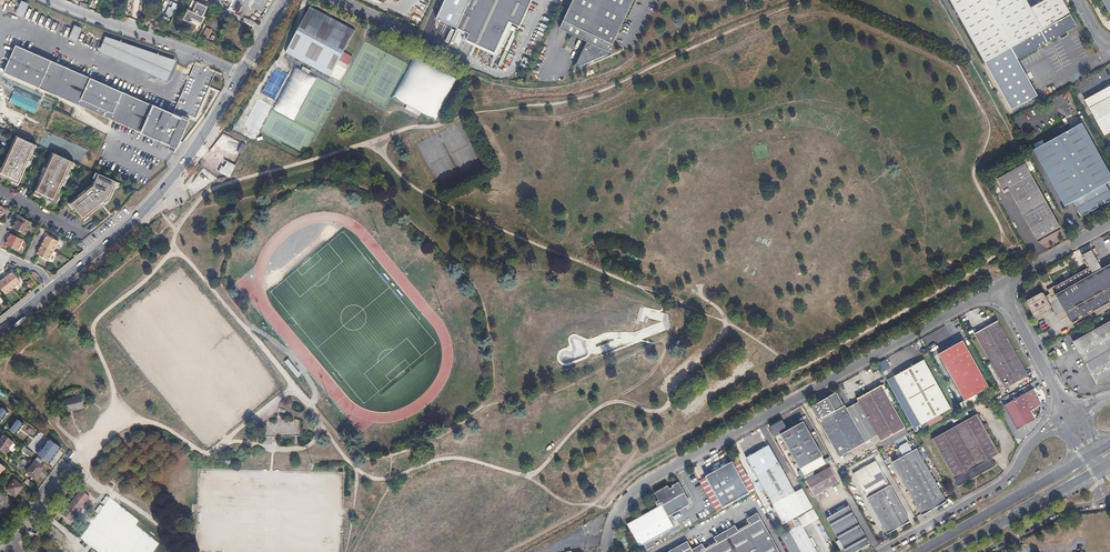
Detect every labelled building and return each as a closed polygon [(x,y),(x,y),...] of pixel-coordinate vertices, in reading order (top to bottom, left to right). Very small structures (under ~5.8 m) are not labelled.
[(13,9),(20,13),(26,0),(17,0),(13,9)] [(457,28),(497,47),(509,22),(512,23),(520,27),(532,0),(470,0),(457,28)] [(556,30),(585,44),(573,70),(608,50),(631,0),(570,0),(556,30)] [(984,60),(1010,46),(1017,58),(1059,35),(1060,37),(1069,32),(1068,30),(1078,25),(1064,0),(1041,0),(1031,6),(1028,0),(951,0),(984,60)] [(193,1),(191,4),(186,15),(191,17),(202,23),(204,18),(202,17),(206,7),(193,1)] [(173,8),(169,6),(166,15),(173,17),(177,4),(175,3),(173,8)] [(295,35),(286,53),(339,82),(353,57),(343,52),(355,31),(310,7),(295,35)] [(243,23),(253,27),(255,23),(245,18),(243,23)] [(79,25),(71,22),(66,33),(73,37),(79,25)] [(496,57),(512,23),(509,22),(497,47),(457,28),(455,30),(464,34),(461,40),(496,57)] [(227,24),(224,30),(235,35),(238,29),(234,27),(227,24)] [(172,58),(105,28),(96,47),(163,77),(172,58)] [(235,35),(224,30),(222,34),(228,37),(233,40),(235,35)] [(235,47),(244,52),(250,43),(245,41),(245,40),(243,43),(239,41),(235,47)] [(174,114),(15,42),(3,69),(170,145),(168,149),(175,153),(180,141),(190,119),(183,116),(182,119),(173,115),(174,114)] [(1010,46),(984,60),(1010,109),(1037,95),(1017,58),(1010,46)] [(406,104),(404,109),(418,115),(419,112),(438,120),(456,76),(411,58),(394,99),(406,104)] [(293,67),(273,111),(295,121),(315,77),(293,67)] [(1083,99),(1088,108),(1083,111),(1086,116),(1092,113),(1104,134),(1109,130),(1109,84),(1083,99)] [(16,88),(10,103),(36,114),(42,98),(16,88)] [(1031,146),(1033,150),(1032,150),(1039,163),(1061,202),(1063,207),(1072,202),(1080,217),(1097,207),(1097,206),(1102,203),(1103,204),(1109,200),(1109,195),(1104,184),(1109,181),(1109,176),(1107,171),(1080,123),(1062,134),(1043,144),(1041,141),(1031,146)] [(17,183),(35,145),(16,135),(0,169),(0,175),(17,183)] [(247,146),(243,144),(238,152),(242,155),(247,146)] [(34,193),(54,201),(72,161),(52,152),(34,193)] [(223,159),(217,172),(229,178),(235,165),(223,159)] [(1027,169),(997,186),(1001,193),(1007,189),(1036,243),(1060,230),(1027,169)] [(81,219),(109,197),(117,181),(97,172),(90,184),(67,202),(81,219)] [(32,221),(18,214),(14,221),(15,222),(13,226),(26,233),(32,221)] [(23,238),(9,231),(6,238),(7,239),(6,242),(18,248),(23,238)] [(49,258),(59,240),(48,233),(46,236),(45,236),(38,248),(39,249),(37,252),(49,258)] [(1045,296),(1033,303),(1037,311),(1050,304),(1051,303),(1061,321),(1068,317),(1072,324),(1109,303),(1109,261),(1103,265),(1094,249),(1084,254),(1090,266),(1085,269),(1063,281),(1048,289),(1050,293),(1045,296)] [(21,280),(13,270),(10,272),(9,271),(0,278),(0,279),(1,279),(0,280),(0,285),(6,292),(21,280)] [(31,288),(35,285),(31,279),(27,282),(31,288)] [(1033,303),(1045,296),(1044,293),(1043,292),(1041,292),(1028,300),(1027,301),(1027,302),(1031,311),(1034,316),(1036,317),(1037,316),(1050,309),(1051,308),(1051,307),(1050,304),(1037,311),(1033,303)] [(998,320),(975,333),(1005,388),(1028,375),(1013,347),(998,320)] [(1073,342),(1096,384),(1109,376),(1109,321),(1073,342)] [(939,354),(964,400),(989,387),(963,340),(955,345),(948,332),(941,335),(947,346),(951,344),(952,346),(939,354)] [(1049,354),(1052,359),(1057,355),(1055,350),(1049,354)] [(924,359),(894,376),(921,425),(951,408),(924,359)] [(859,401),(853,404),(871,439),(877,435),(881,441),(906,427),(881,385),(857,398),(859,401)] [(989,387),(964,400),(968,406),(992,392),(989,387)] [(1033,389),(1004,406),(1017,429),(1036,419),(1039,415),(1040,409),(1041,404),(1033,389)] [(871,439),(853,404),(847,408),(845,405),(837,392),(812,406),(830,440),(839,456),(871,439)] [(64,413),(84,410),(81,396),(61,400),(64,413)] [(963,400),(958,402),(961,408),(966,405),(963,400)] [(3,409),(0,413),(0,423),(2,424),(10,414),(3,409)] [(936,445),(954,479),(991,458),(999,454),(977,414),(932,439),(936,445)] [(16,419),(8,430),(15,435),(23,424),(16,419)] [(804,423),(781,435),(790,451),(800,469),(822,457),(815,444),(804,423)] [(0,441),(0,449),(6,454),(9,450),(8,449),(13,443),(6,436),(2,440),(1,439),(0,441)] [(38,456),(49,465),(61,449),(50,440),(38,456)] [(904,456),(894,462),(922,514),(946,501),(917,449),(912,451),(907,442),(900,446),(899,447),(904,456)] [(769,445),(747,458),(773,505),(784,524),(813,508),(803,489),(796,493),(769,445)] [(25,448),(22,452),(30,458),(32,454),(25,448)] [(991,458),(954,479),(959,487),(996,467),(991,458)] [(40,464),(36,461),(27,473),(35,480),(39,475),(44,468),(40,464)] [(876,461),(854,474),(887,534),(910,521),(876,461)] [(732,462),(705,477),(717,499),(723,508),(746,496),(750,494),(732,462)] [(832,469),(807,483),(817,499),(841,486),(832,469)] [(15,480),(7,490),(15,497),(23,487),(15,480)] [(637,519),(627,524),(640,547),(671,530),(674,528),(668,517),(686,507),(688,500),(685,493),(679,482),(672,486),(673,487),(670,489),(668,486),(655,493),(659,500),(656,502),(658,505),(659,504),(660,506),(637,519)] [(77,524),(85,514),(92,505),(96,500),(82,489),(63,514),(77,524)] [(17,506),(9,500),(0,493),(0,502),(12,512),(17,506)] [(717,499),(711,502),(717,512),(723,508),(717,499)] [(827,519),(846,551),(856,551),(870,544),(849,507),(827,519)] [(691,551),(686,543),(670,551),(779,551),(758,513),(746,520),(749,525),(738,532),(735,526),(725,532),(714,538),(717,544),(705,550),(702,545),(691,551)] [(595,526),(604,523),(601,515),(592,518),(595,526)] [(592,525),(582,526),(583,534),(593,533),(592,525)] [(801,525),(781,535),(790,551),(816,551),(801,525)]
